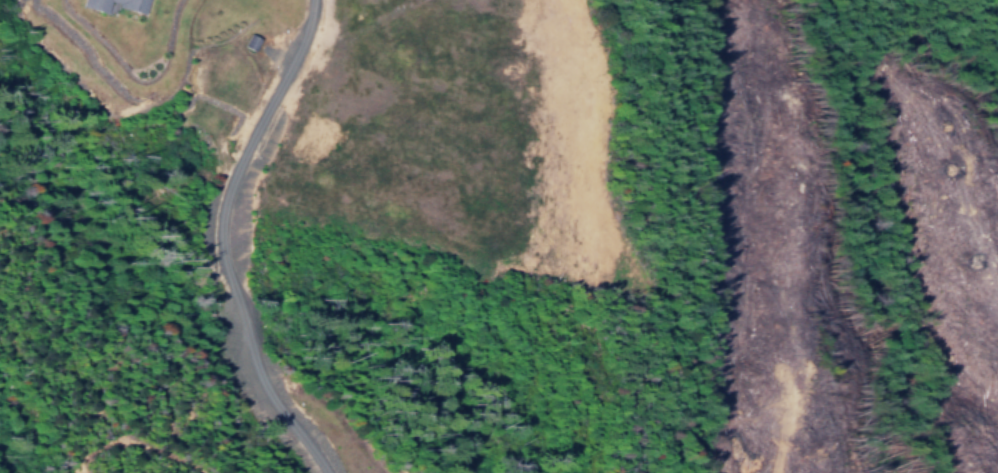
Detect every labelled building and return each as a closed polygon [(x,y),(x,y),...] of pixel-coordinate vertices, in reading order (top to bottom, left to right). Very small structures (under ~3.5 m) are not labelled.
[(144,8),(117,0),(146,0),(144,8)] [(238,45),(248,50),(255,38),(245,33),(238,45)]
